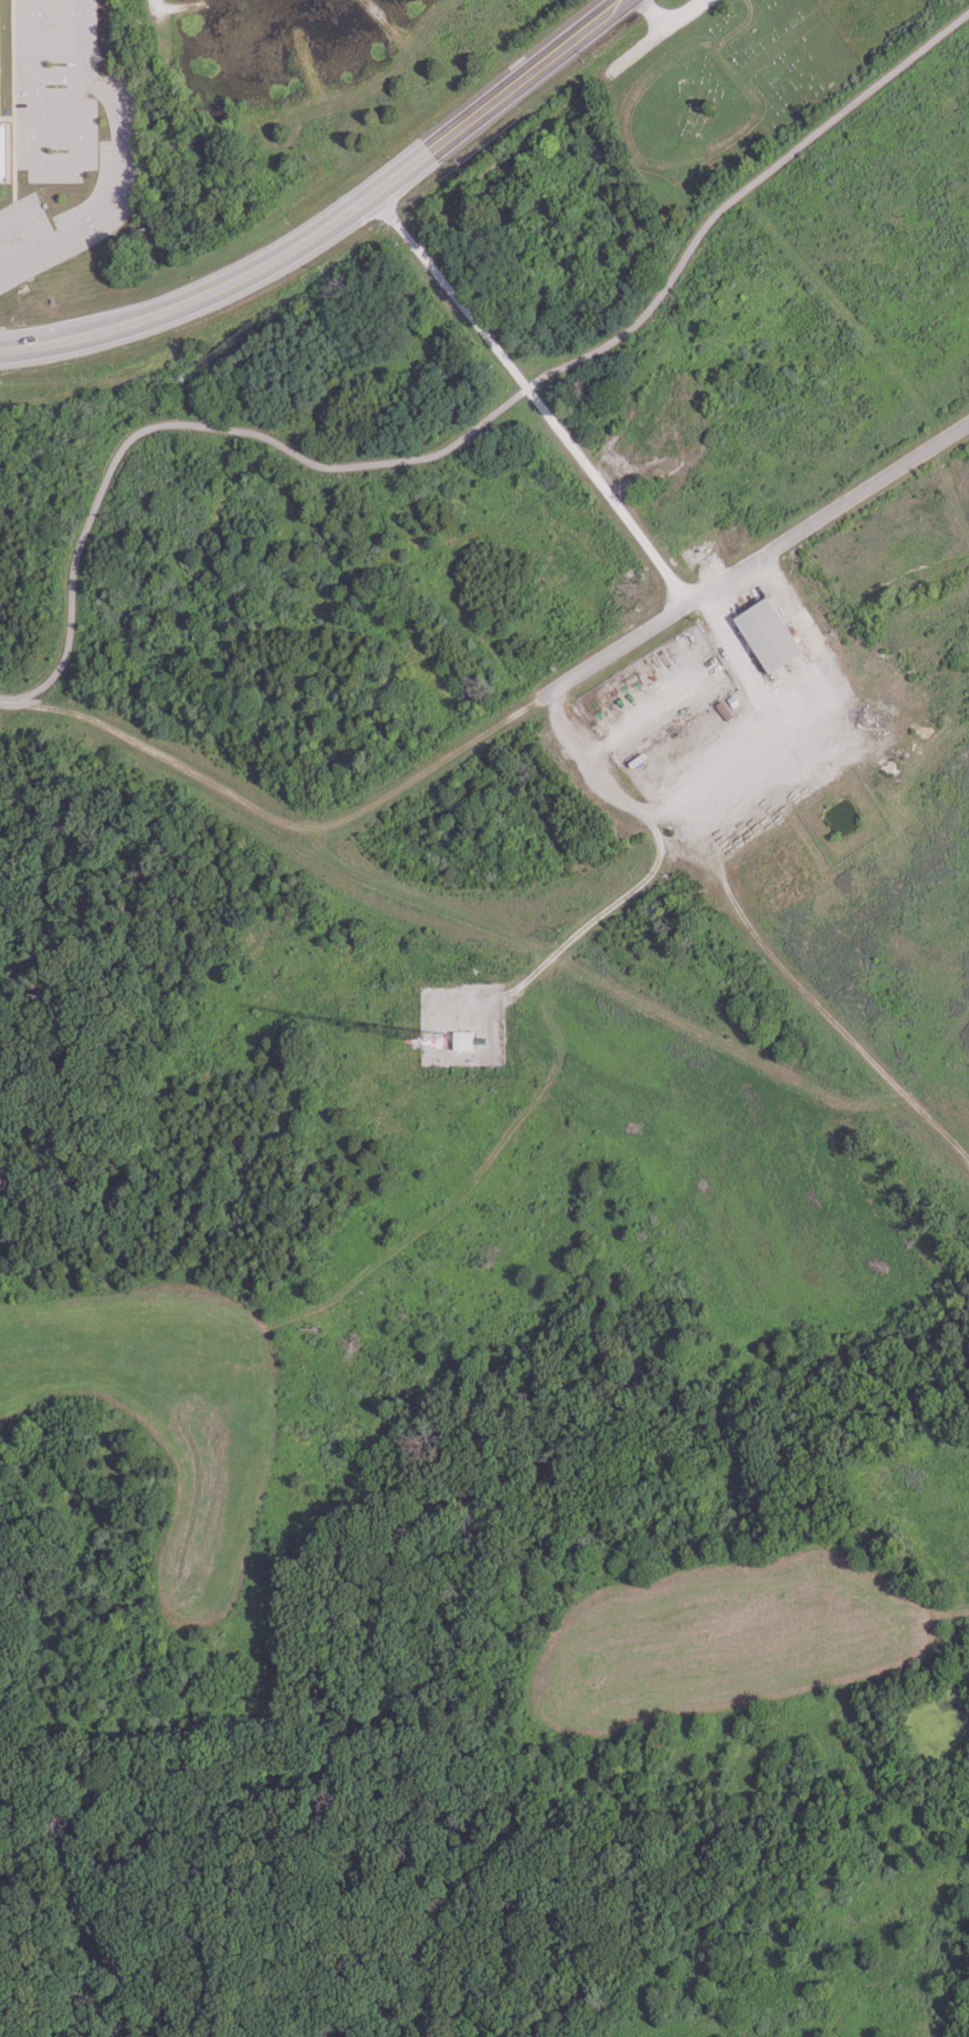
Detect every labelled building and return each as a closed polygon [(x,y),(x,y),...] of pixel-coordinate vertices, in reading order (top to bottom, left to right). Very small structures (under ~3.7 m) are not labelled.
[(734,616),(765,673),(800,654),(769,596),(734,616)] [(472,1031),(453,1031),(453,1050),(472,1050),(472,1031)]
